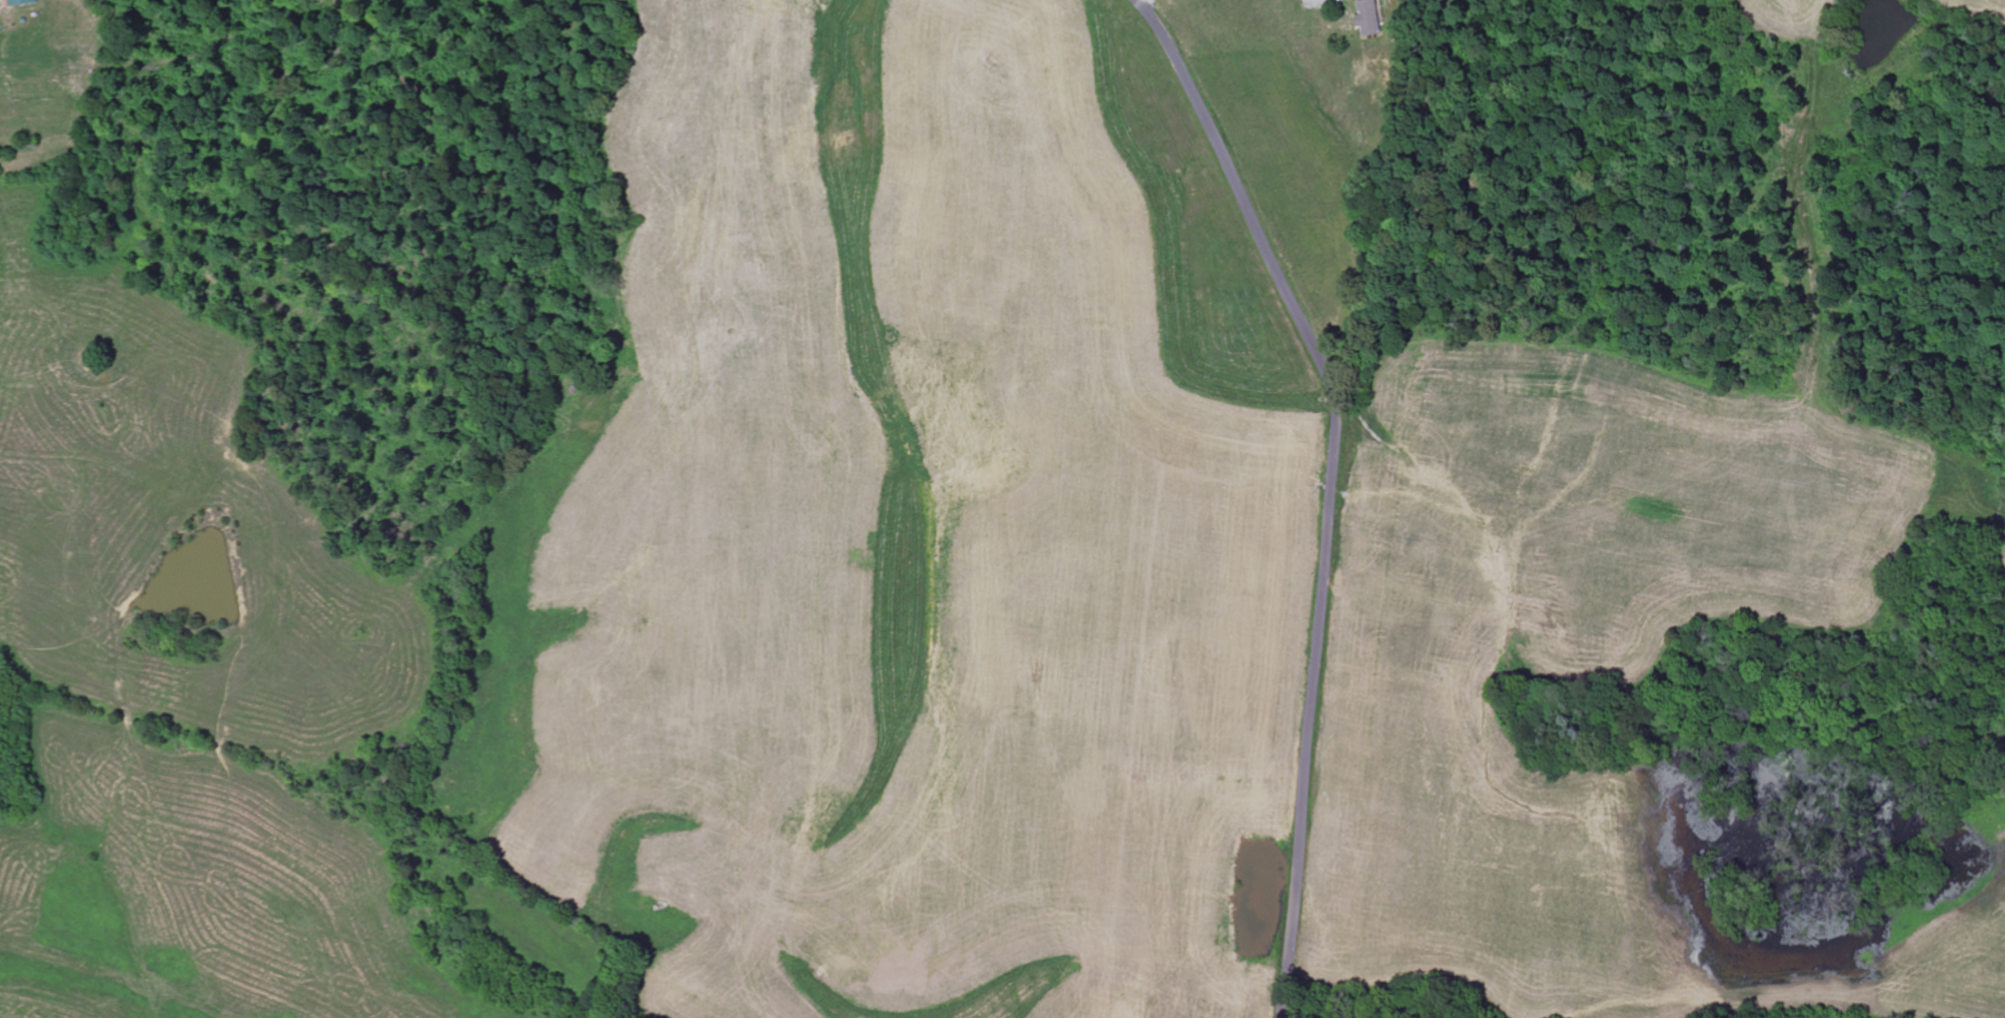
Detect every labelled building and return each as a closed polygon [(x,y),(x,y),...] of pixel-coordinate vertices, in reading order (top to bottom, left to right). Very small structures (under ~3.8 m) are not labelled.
[(1386,34),(1379,0),(1366,0),(1361,1),(1363,15),(1359,16),(1361,28),(1365,28),(1367,37),(1386,34)]
